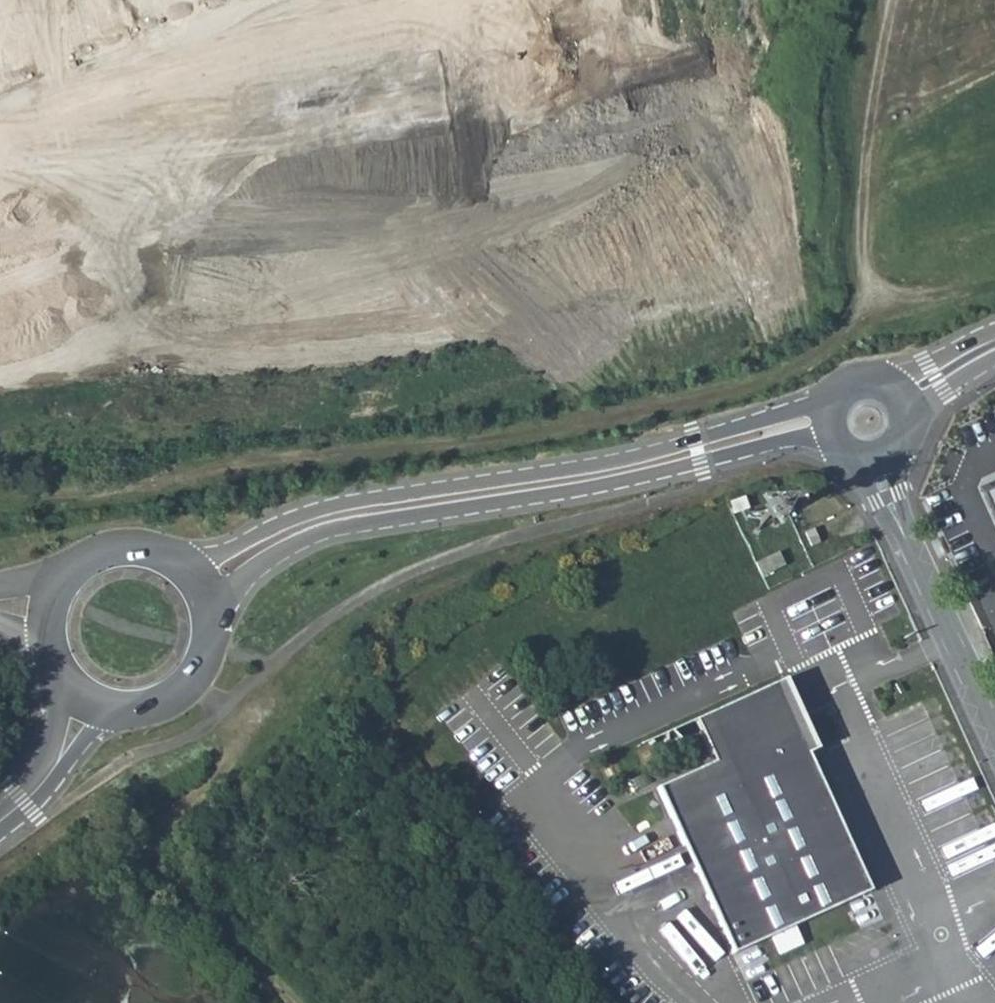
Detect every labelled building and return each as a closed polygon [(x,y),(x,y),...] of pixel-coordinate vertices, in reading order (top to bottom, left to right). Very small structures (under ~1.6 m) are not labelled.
[(994,518),(994,480),(981,486),(994,518)] [(743,495),(728,503),(734,514),(748,507),(743,495)] [(821,541),(815,528),(805,533),(811,546),(821,541)] [(941,536),(933,540),(941,556),(949,553),(941,536)] [(778,552),(755,564),(761,577),(785,565),(778,552)] [(793,692),(787,679),(696,719),(712,755),(725,746),(730,755),(657,789),(730,952),(870,891),(808,754),(818,749),(798,725),(795,727),(783,700),(793,692)]
